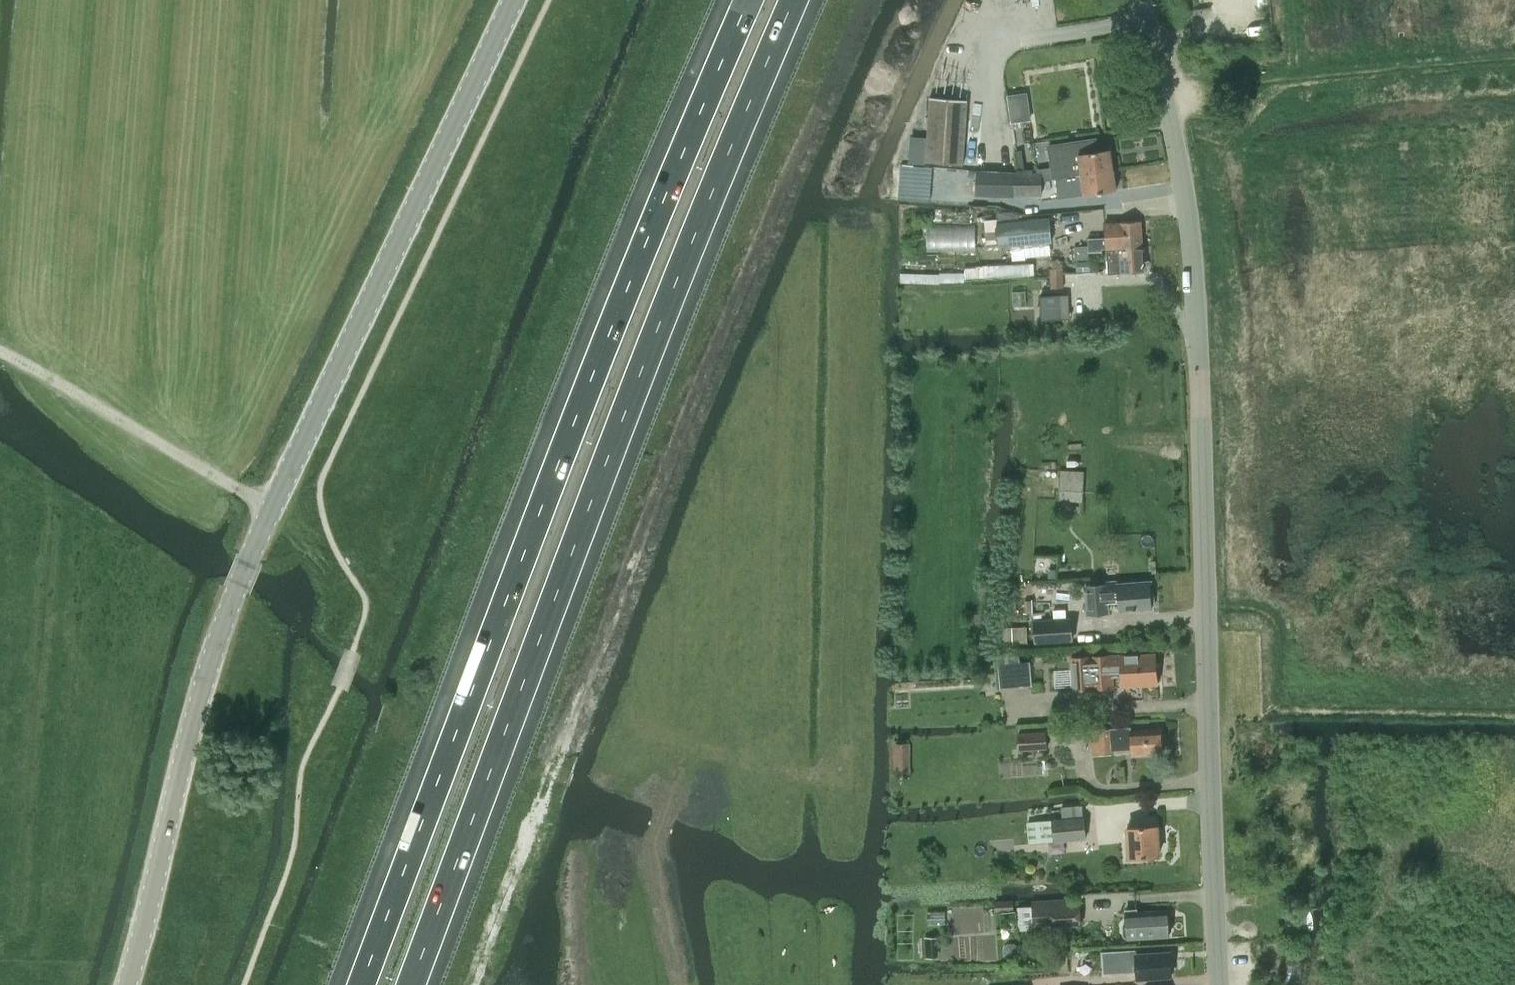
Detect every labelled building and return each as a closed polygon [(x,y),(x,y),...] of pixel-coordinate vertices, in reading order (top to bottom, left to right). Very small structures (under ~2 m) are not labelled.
[(963,165),(968,100),(930,97),(927,138),(912,137),(910,161),(963,165)] [(1055,178),(1057,177),(1115,169),(1112,149),(1098,151),(1096,139),(1050,145),(1055,178)] [(913,166),(898,166),(892,166),(891,186),(897,186),(913,187),(913,166)] [(965,194),(967,170),(957,169),(955,193),(965,194)] [(1016,197),(1016,194),(1042,194),(1043,172),(1016,172),(977,169),(976,195),(1016,197)] [(1069,197),(1086,194),(1118,190),(1115,169),(1057,177),(1058,187),(1059,188),(1062,191),(1068,190),(1069,197)] [(999,247),(1052,242),(1050,218),(997,223),(999,247)] [(1103,248),(1108,248),(1143,246),(1142,220),(1114,222),(1104,223),(1104,237),(1088,238),(1089,252),(1103,251),(1103,248)] [(1109,274),(1145,272),(1143,246),(1108,248),(1109,260),(1109,274)] [(1077,262),(1078,271),(1090,270),(1089,261),(1077,262)] [(999,265),(999,274),(1033,274),(1032,264),(999,265)] [(1050,269),(1050,289),(1065,288),(1064,268),(1050,269)] [(1041,319),(1069,318),(1068,296),(1040,297),(1041,319)] [(1084,492),(1084,481),(1061,480),(1060,491),(1084,492)] [(1152,581),(1086,585),(1088,613),(1109,612),(1108,597),(1119,597),(1120,609),(1153,607),(1153,604),(1156,602),(1155,595),(1152,591),(1152,581)] [(1024,600),(1025,612),(1033,611),(1032,599),(1024,600)] [(1072,617),(1034,620),(1035,643),(1073,640),(1072,617)] [(1019,651),(998,653),(1001,688),(1033,685),(1031,660),(1019,661),(1019,651)] [(1112,655),(1072,658),(1074,690),(1115,687),(1113,675),(1124,674),(1124,686),(1159,684),(1157,653),(1112,656),(1112,655)] [(1133,726),(1097,729),(1099,753),(1115,752),(1115,751),(1133,749),(1133,754),(1164,752),(1162,729),(1133,730),(1133,726)] [(1020,750),(1048,748),(1047,732),(1019,734),(1020,750)] [(910,773),(910,742),(909,742),(909,740),(895,740),(895,742),(895,773),(910,773)] [(1063,819),(1029,822),(1032,844),(1087,838),(1085,817),(1084,806),(1062,808),(1063,819)] [(1130,857),(1160,855),(1158,826),(1128,827),(1130,857)] [(1033,903),(1034,928),(1082,925),(1080,898),(1050,899),(1050,902),(1033,903)] [(1014,911),(1014,904),(1014,901),(995,901),(995,904),(995,911),(1014,911)] [(1127,920),(1124,925),(1125,934),(1128,938),(1170,936),(1170,933),(1173,930),(1173,924),(1169,922),(1169,910),(1138,912),(1138,909),(1127,910),(1127,920)] [(1003,948),(1003,954),(1008,959),(1014,959),(1018,954),(1018,948),(1014,943),(1008,943),(1003,948)] [(1173,976),(1171,952),(1137,954),(1137,950),(1103,951),(1104,974),(1138,973),(1139,978),(1173,976)]
